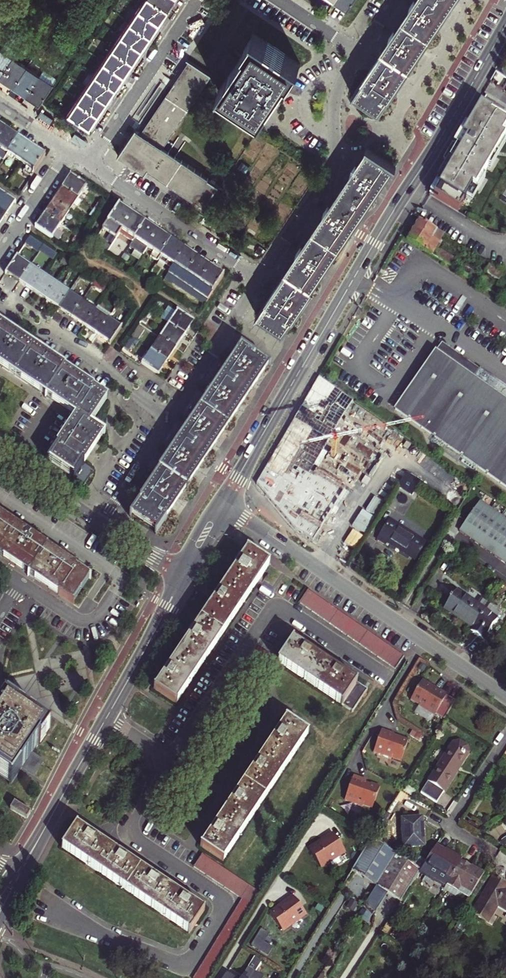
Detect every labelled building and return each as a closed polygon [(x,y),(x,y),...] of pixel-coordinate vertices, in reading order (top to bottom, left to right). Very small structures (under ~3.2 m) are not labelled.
[(168,8),(156,0),(145,0),(139,8),(159,21),(168,8)] [(174,0),(156,0),(168,8),(174,0)] [(347,11),(355,0),(335,0),(334,2),(347,11)] [(415,1),(414,0),(412,0),(408,6),(411,8),(394,32),(392,30),(387,37),(390,38),(355,92),(380,109),(397,83),(419,52),(440,20),(453,0),(416,0),(415,1)] [(150,34),(159,21),(139,8),(131,21),(150,34)] [(142,47),(150,34),(131,21),(122,34),(142,47)] [(8,25),(5,29),(11,34),(14,29),(8,25)] [(27,38),(14,29),(11,34),(24,42),(27,38)] [(133,60),(142,47),(122,34),(113,47),(133,60)] [(240,59),(230,74),(220,89),(254,112),(259,116),(295,63),(256,36),(240,59)] [(33,42),(31,46),(37,51),(40,47),(33,42)] [(54,56),(40,47),(37,51),(51,60),(54,56)] [(124,73),(133,60),(113,47),(104,60),(124,73)] [(12,59),(0,50),(0,77),(12,59)] [(230,74),(240,59),(228,51),(218,65),(230,74)] [(12,86),(25,67),(12,59),(0,77),(0,78),(12,86)] [(60,60),(57,65),(63,69),(66,65),(60,60)] [(115,86),(124,73),(104,60),(96,73),(115,86)] [(135,128),(118,154),(143,171),(145,172),(148,168),(192,198),(189,203),(203,212),(212,199),(208,196),(217,183),(162,147),(210,75),(188,61),(140,131),(135,128)] [(12,86),(26,95),(39,77),(25,67),(12,86)] [(43,70),(39,77),(52,85),(57,79),(43,70)] [(107,99),(115,86),(96,73),(87,86),(107,99)] [(26,95),(40,104),(52,85),(39,77),(26,95)] [(97,113),(107,99),(87,86),(77,99),(97,113)] [(89,126),(97,113),(77,99),(69,112),(89,126)] [(479,103),(428,190),(457,207),(464,194),(471,198),(484,175),(482,173),(505,131),(505,121),(489,111),(489,109),(479,103)] [(18,138),(4,129),(0,135),(0,150),(7,154),(18,138)] [(19,163),(30,146),(18,138),(7,154),(19,163)] [(30,176),(44,155),(30,146),(19,163),(24,166),(22,171),(30,176)] [(296,250),(297,251),(285,269),(258,308),(285,326),(301,302),(323,268),(350,228),(381,182),(393,164),(367,146),(355,164),(353,163),(349,169),(351,170),(328,204),(327,203),(322,210),(324,211),(300,243),(296,250)] [(71,174),(63,186),(78,196),(86,184),(71,174)] [(63,186),(54,200),(69,210),(78,196),(63,186)] [(5,212),(13,200),(0,191),(0,209),(5,212)] [(54,200),(45,212),(60,223),(69,210),(54,200)] [(120,230),(131,214),(118,205),(103,228),(116,236),(120,230)] [(45,212),(36,226),(51,236),(60,223),(45,212)] [(133,239),(145,223),(131,214),(120,230),(133,239)] [(419,221),(408,241),(490,290),(494,283),(484,276),(483,276),(437,248),(430,244),(433,240),(439,244),(444,236),(419,221)] [(146,247),(157,231),(145,223),(133,239),(129,245),(141,254),(146,247)] [(159,256),(170,240),(157,231),(146,247),(159,256)] [(43,244),(30,235),(26,241),(39,250),(40,250),(43,244)] [(172,265),(183,249),(170,240),(159,256),(172,265)] [(439,244),(433,240),(430,244),(437,248),(439,244)] [(43,244),(40,250),(45,253),(49,248),(43,244)] [(182,278),(196,257),(183,249),(172,265),(179,270),(177,274),(182,278)] [(16,256),(6,270),(20,279),(29,265),(16,256)] [(59,262),(66,267),(69,262),(62,257),(59,262)] [(198,283),(209,266),(196,257),(182,278),(190,283),(193,279),(198,283)] [(69,262),(66,267),(72,271),(75,266),(69,262)] [(29,265),(20,279),(33,288),(42,273),(29,265)] [(490,265),(485,272),(499,280),(503,273),(490,265)] [(207,297),(223,275),(209,266),(198,283),(194,289),(207,297)] [(42,273),(33,288),(46,297),(55,282),(42,273)] [(86,280),(91,284),(95,279),(89,275),(86,280)] [(95,279),(91,284),(98,288),(101,283),(95,279)] [(55,282),(46,297),(58,305),(68,291),(55,282)] [(207,297),(194,289),(192,292),(205,301),(207,297)] [(68,291),(58,305),(71,314),(81,299),(68,291)] [(113,298),(118,302),(121,297),(116,293),(113,298)] [(121,297),(118,302),(124,305),(127,301),(121,297)] [(81,299),(71,314),(84,323),(94,308),(81,299)] [(152,303),(147,309),(153,313),(157,306),(152,303)] [(94,308),(84,323),(97,332),(107,317),(94,308)] [(153,313),(147,309),(140,320),(145,324),(153,313)] [(168,323),(183,333),(191,322),(176,312),(168,323)] [(107,317),(97,332),(110,341),(120,326),(107,317)] [(159,337),(174,347),(183,333),(168,323),(159,337)] [(136,325),(130,335),(134,338),(141,329),(136,325)] [(78,418),(48,463),(73,480),(83,464),(89,456),(103,435),(89,425),(97,412),(106,399),(85,386),(55,365),(50,362),(51,360),(45,355),(44,358),(19,342),(21,339),(14,335),(13,338),(7,334),(0,329),(0,366),(56,404),(78,418)] [(134,338),(130,335),(125,342),(130,345),(134,338)] [(151,349),(165,359),(174,347),(159,337),(151,349)] [(255,380),(267,363),(241,346),(232,360),(231,359),(227,365),(228,366),(212,390),(210,389),(206,395),(208,396),(192,420),(191,419),(186,426),(187,427),(172,450),(171,450),(166,456),(168,457),(133,510),(159,528),(175,502),(196,471),(214,443),(237,409),(255,380)] [(142,363),(156,373),(165,359),(151,349),(142,363)] [(395,409),(505,486),(505,386),(479,368),(471,379),(434,353),(395,409)] [(304,455),(282,486),(331,521),(372,463),(386,473),(397,458),(382,448),(389,438),(390,438),(351,411),(340,403),(333,413),(308,396),(283,440),(304,455)] [(382,448),(397,458),(398,455),(398,451),(397,446),(394,443),(389,438),(382,448)] [(83,464),(73,480),(83,487),(93,471),(83,464)] [(400,486),(407,491),(414,495),(422,482),(408,473),(400,486)] [(461,531),(505,562),(505,520),(481,502),(461,531)] [(71,602),(88,577),(59,558),(34,541),(35,539),(28,534),(27,536),(2,520),(3,518),(0,516),(0,554),(71,602)] [(388,541),(414,558),(424,542),(391,521),(380,539),(387,544),(388,541)] [(249,550),(156,689),(177,704),(271,565),(267,562),(252,552),(249,550)] [(315,594),(309,590),(300,603),(306,607),(315,594)] [(474,628),(485,611),(457,591),(445,608),(474,628)] [(315,594),(306,607),(312,611),(321,598),(315,594)] [(312,611),(319,615),(328,602),(321,598),(312,611)] [(319,615),(325,619),(333,607),(328,602),(319,615)] [(502,613),(489,604),(485,611),(474,628),(472,630),(486,640),(499,620),(498,620),(502,613)] [(325,619),(330,623),(339,610),(333,607),(325,619)] [(330,623),(336,627),(345,615),(339,610),(330,623)] [(336,627),(342,632),(351,619),(345,615),(336,627)] [(351,619),(342,632),(348,636),(357,623),(351,619)] [(348,636),(354,640),(363,627),(357,623),(348,636)] [(354,640),(360,644),(369,631),(363,627),(354,640)] [(366,648),(375,635),(369,631),(360,644),(366,648)] [(366,648),(373,652),(381,640),(375,635),(366,648)] [(279,662),(344,704),(358,683),(342,672),(311,652),(293,640),(279,662)] [(379,656),(387,644),(381,640),(373,652),(379,656)] [(379,656),(384,660),(393,648),(387,644),(379,656)] [(393,648),(384,660),(390,664),(399,652),(393,648)] [(399,652),(390,664),(396,669),(405,656),(399,652)] [(405,656),(396,669),(401,672),(409,658),(405,656)] [(433,692),(419,685),(409,705),(418,709),(417,711),(434,720),(435,717),(442,722),(444,719),(453,704),(445,699),(445,697),(433,691),(433,692)] [(32,752),(48,729),(8,702),(0,713),(0,772),(12,781),(19,770),(22,766),(32,752)] [(309,733),(287,719),(277,735),(255,767),(233,800),(214,828),(202,847),(224,861),(309,733)] [(396,733),(384,728),(375,751),(393,757),(393,756),(403,759),(410,739),(396,732),(396,733)] [(462,741),(454,744),(422,793),(437,803),(469,753),(468,745),(462,741)] [(32,752),(22,766),(34,774),(44,760),(32,752)] [(365,783),(367,780),(354,775),(345,800),(363,806),(364,805),(373,808),(381,786),(373,784),(372,784),(371,785),(365,783)] [(31,812),(14,802),(10,809),(27,820),(31,812)] [(422,818),(403,819),(405,846),(424,845),(422,818)] [(88,832),(78,825),(63,847),(191,932),(206,911),(191,901),(159,879),(122,855),(88,832)] [(334,832),(310,849),(322,866),(346,850),(334,832)] [(376,885),(396,853),(373,838),(353,870),(376,885)] [(462,860),(437,845),(425,864),(438,872),(435,876),(447,883),(462,860)] [(401,901),(421,870),(396,853),(376,885),(372,891),(385,899),(395,897),(401,901)] [(195,866),(202,871),(210,858),(203,854),(195,866)] [(202,871),(208,875),(216,863),(210,858),(202,871)] [(447,883),(470,897),(485,874),(462,860),(447,883)] [(212,877),(214,879),(222,867),(216,863),(208,875),(212,877)] [(222,867),(214,879),(220,883),(228,871),(222,867)] [(234,874),(228,871),(220,883),(226,887),(234,874)] [(232,891),(240,878),(234,874),(226,887),(232,891)] [(495,877),(474,913),(488,921),(499,904),(505,908),(505,883),(495,877)] [(232,891),(238,895),(246,882),(240,878),(232,891)] [(238,895),(244,898),(256,907),(264,894),(260,892),(246,882),(238,895)] [(270,914),(282,931),(306,914),(294,897),(270,914)] [(256,907),(244,898),(240,904),(253,913),(256,907)] [(253,913),(240,904),(236,911),(249,919),(253,913)] [(236,911),(232,917),(245,925),(249,919),(236,911)] [(232,917),(228,923),(242,931),(245,925),(232,917)] [(228,923),(225,929),(238,937),(242,931),(228,923)] [(225,929),(221,935),(234,943),(238,937),(225,929)] [(234,943),(221,935),(217,941),(230,949),(234,943)] [(217,941),(213,947),(227,956),(230,949),(217,941)] [(213,947),(210,953),(223,961),(227,956),(213,947)] [(210,953),(206,960),(219,968),(223,961),(210,953)] [(254,972),(262,958),(257,955),(242,977),(263,977),(254,972)] [(219,968),(206,960),(202,966),(215,974),(219,968)] [(202,966),(198,972),(208,977),(213,977),(215,974),(202,966)]
